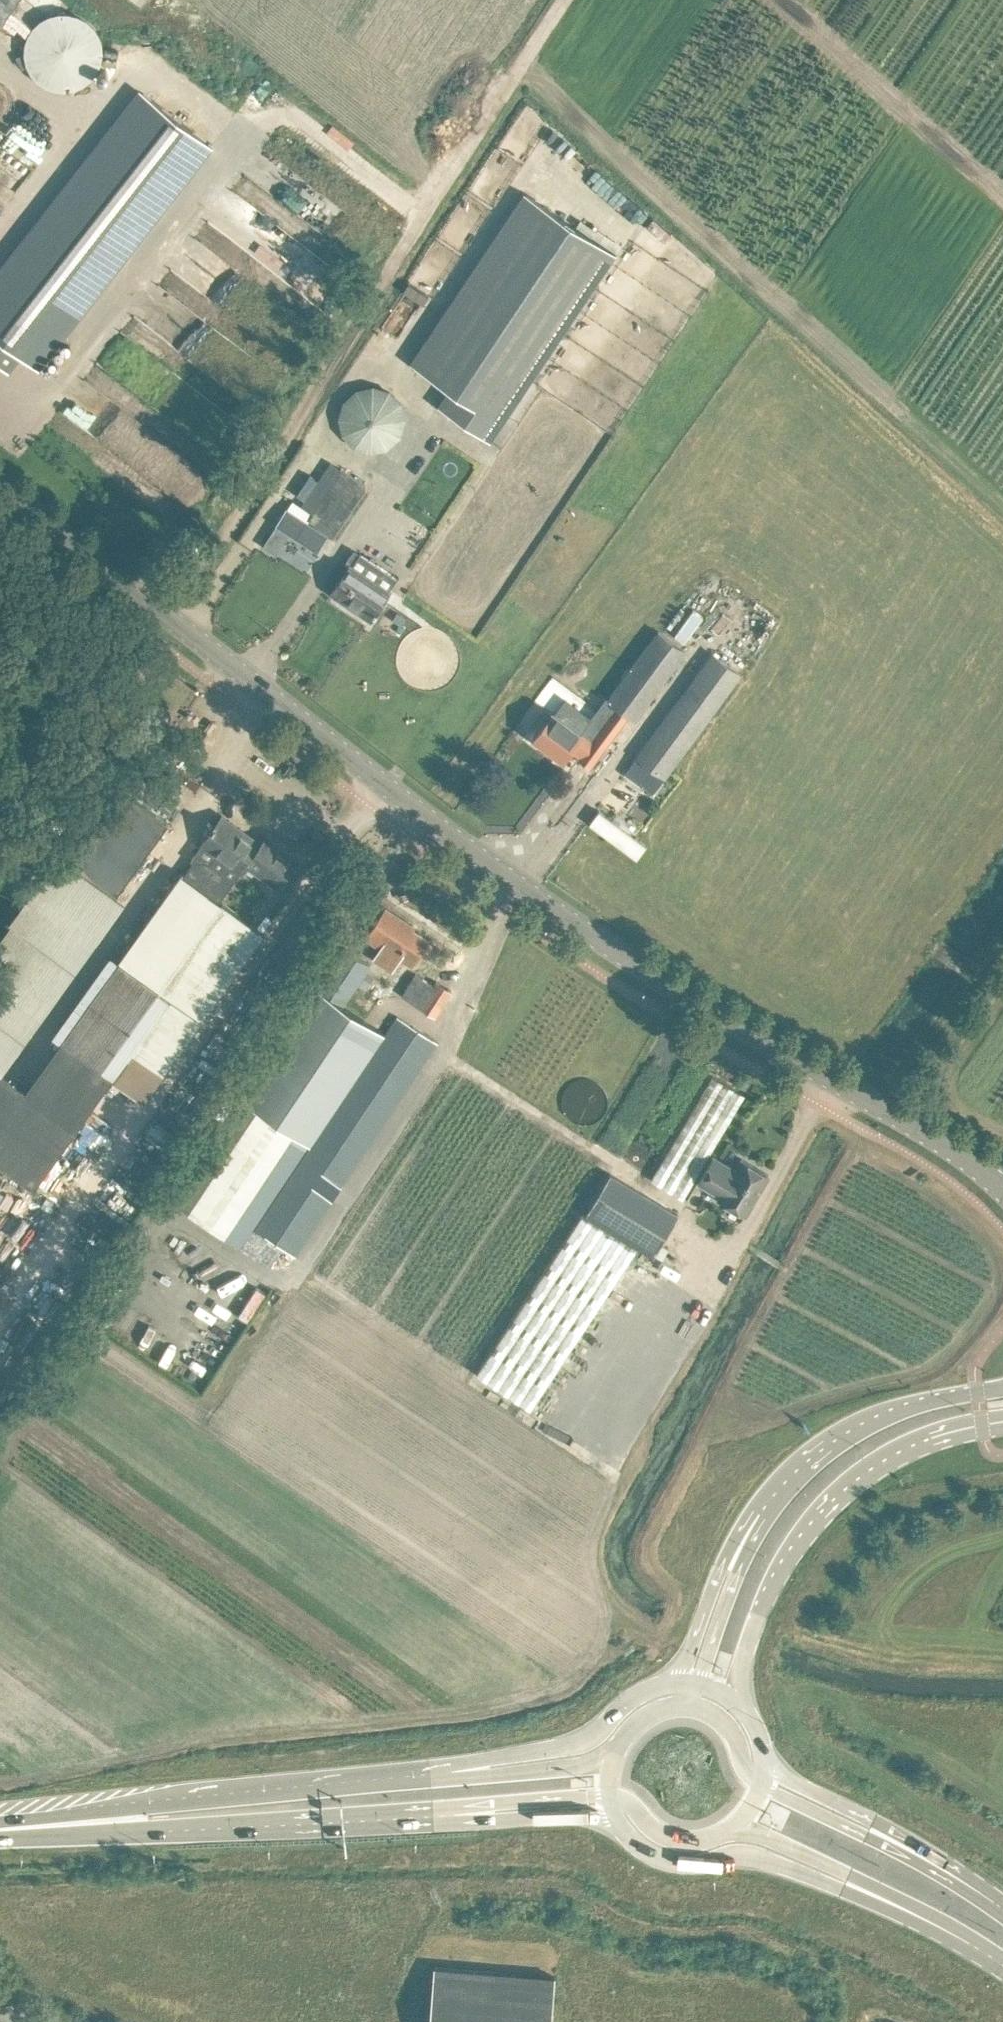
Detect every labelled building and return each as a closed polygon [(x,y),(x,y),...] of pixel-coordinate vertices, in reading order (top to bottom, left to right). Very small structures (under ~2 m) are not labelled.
[(0,25),(0,61),(41,7),(32,0),(19,0),(0,25)] [(95,53),(96,46),(95,42),(94,35),(91,30),(87,25),(82,21),(77,18),(72,16),(67,16),(61,16),(54,18),(49,20),(44,24),(40,29),(37,34),(35,41),(34,46),(35,52),(36,58),(39,63),(43,68),(47,71),(52,74),(58,77),(64,77),(72,77),(77,75),(82,72),(86,69),(90,64),(93,58),(95,53)] [(0,275),(0,363),(8,369),(21,353),(38,365),(211,144),(144,91),(0,275)] [(539,136),(552,121),(530,103),(518,118),(539,136)] [(616,253),(524,191),(410,362),(449,388),(438,405),(491,440),(616,253)] [(660,245),(672,232),(655,215),(643,228),(660,245)] [(403,418),(404,412),(403,406),(402,401),(399,395),(396,392),(392,388),(386,385),(381,383),(375,382),(369,383),(364,384),(359,386),(353,391),(350,395),(347,400),(345,406),(344,412),(345,418),(347,424),(349,428),(352,433),(356,436),(362,440),(367,441),(373,442),(379,442),(385,440),(390,438),(395,434),(399,429),(402,424),(403,418)] [(355,501),(366,484),(343,469),(332,486),(355,501)] [(287,508),(263,545),(276,553),(291,532),(317,549),(327,534),(287,508)] [(350,563),(331,591),(371,618),(390,589),(389,588),(397,577),(360,552),(352,564),(350,563)] [(634,717),(683,650),(656,630),(606,697),(634,717)] [(651,794),(739,674),(710,653),(635,755),(636,756),(623,773),(651,794)] [(611,738),(592,724),(583,736),(552,712),(545,720),(534,736),(563,758),(570,747),(581,754),(580,756),(591,764),(603,749),(611,738)] [(117,892),(169,819),(127,790),(75,862),(117,892)] [(598,810),(589,822),(634,856),(643,844),(598,810)] [(264,931),(222,901),(242,872),(247,864),(261,844),(261,843),(222,815),(216,823),(213,822),(210,827),(212,829),(202,843),(203,843),(192,859),(194,861),(184,874),(181,872),(26,1089),(0,1070),(0,1159),(35,1184),(113,1075),(146,1098),(264,931)] [(305,863),(266,835),(261,843),(261,844),(247,864),(285,891),(305,863)] [(301,954),(325,920),(308,907),(283,941),(301,954)] [(428,938),(406,924),(408,922),(386,907),(367,937),(381,946),(375,956),(392,968),(400,956),(412,963),(428,938)] [(311,1141),(385,1031),(343,1003),(369,963),(341,945),(172,1199),(237,1243),(307,1139),(311,1141)] [(435,1015),(451,990),(436,980),(434,984),(416,973),(403,994),(420,1005),(420,1006),(435,1015)] [(295,1253),(383,1122),(437,1041),(397,1014),(385,1031),(311,1141),(254,1225),(295,1253)] [(683,1198),(729,1122),(745,1095),(712,1075),(651,1178),(683,1198)] [(746,1212),(769,1173),(741,1157),(735,1167),(714,1155),(698,1180),(720,1193),(718,1196),(746,1212)] [(532,1406),(639,1246),(654,1255),(679,1214),(610,1173),(585,1215),(480,1371),(532,1406)] [(555,1976),(434,1966),(430,2021),(552,2021),(555,1976)]
